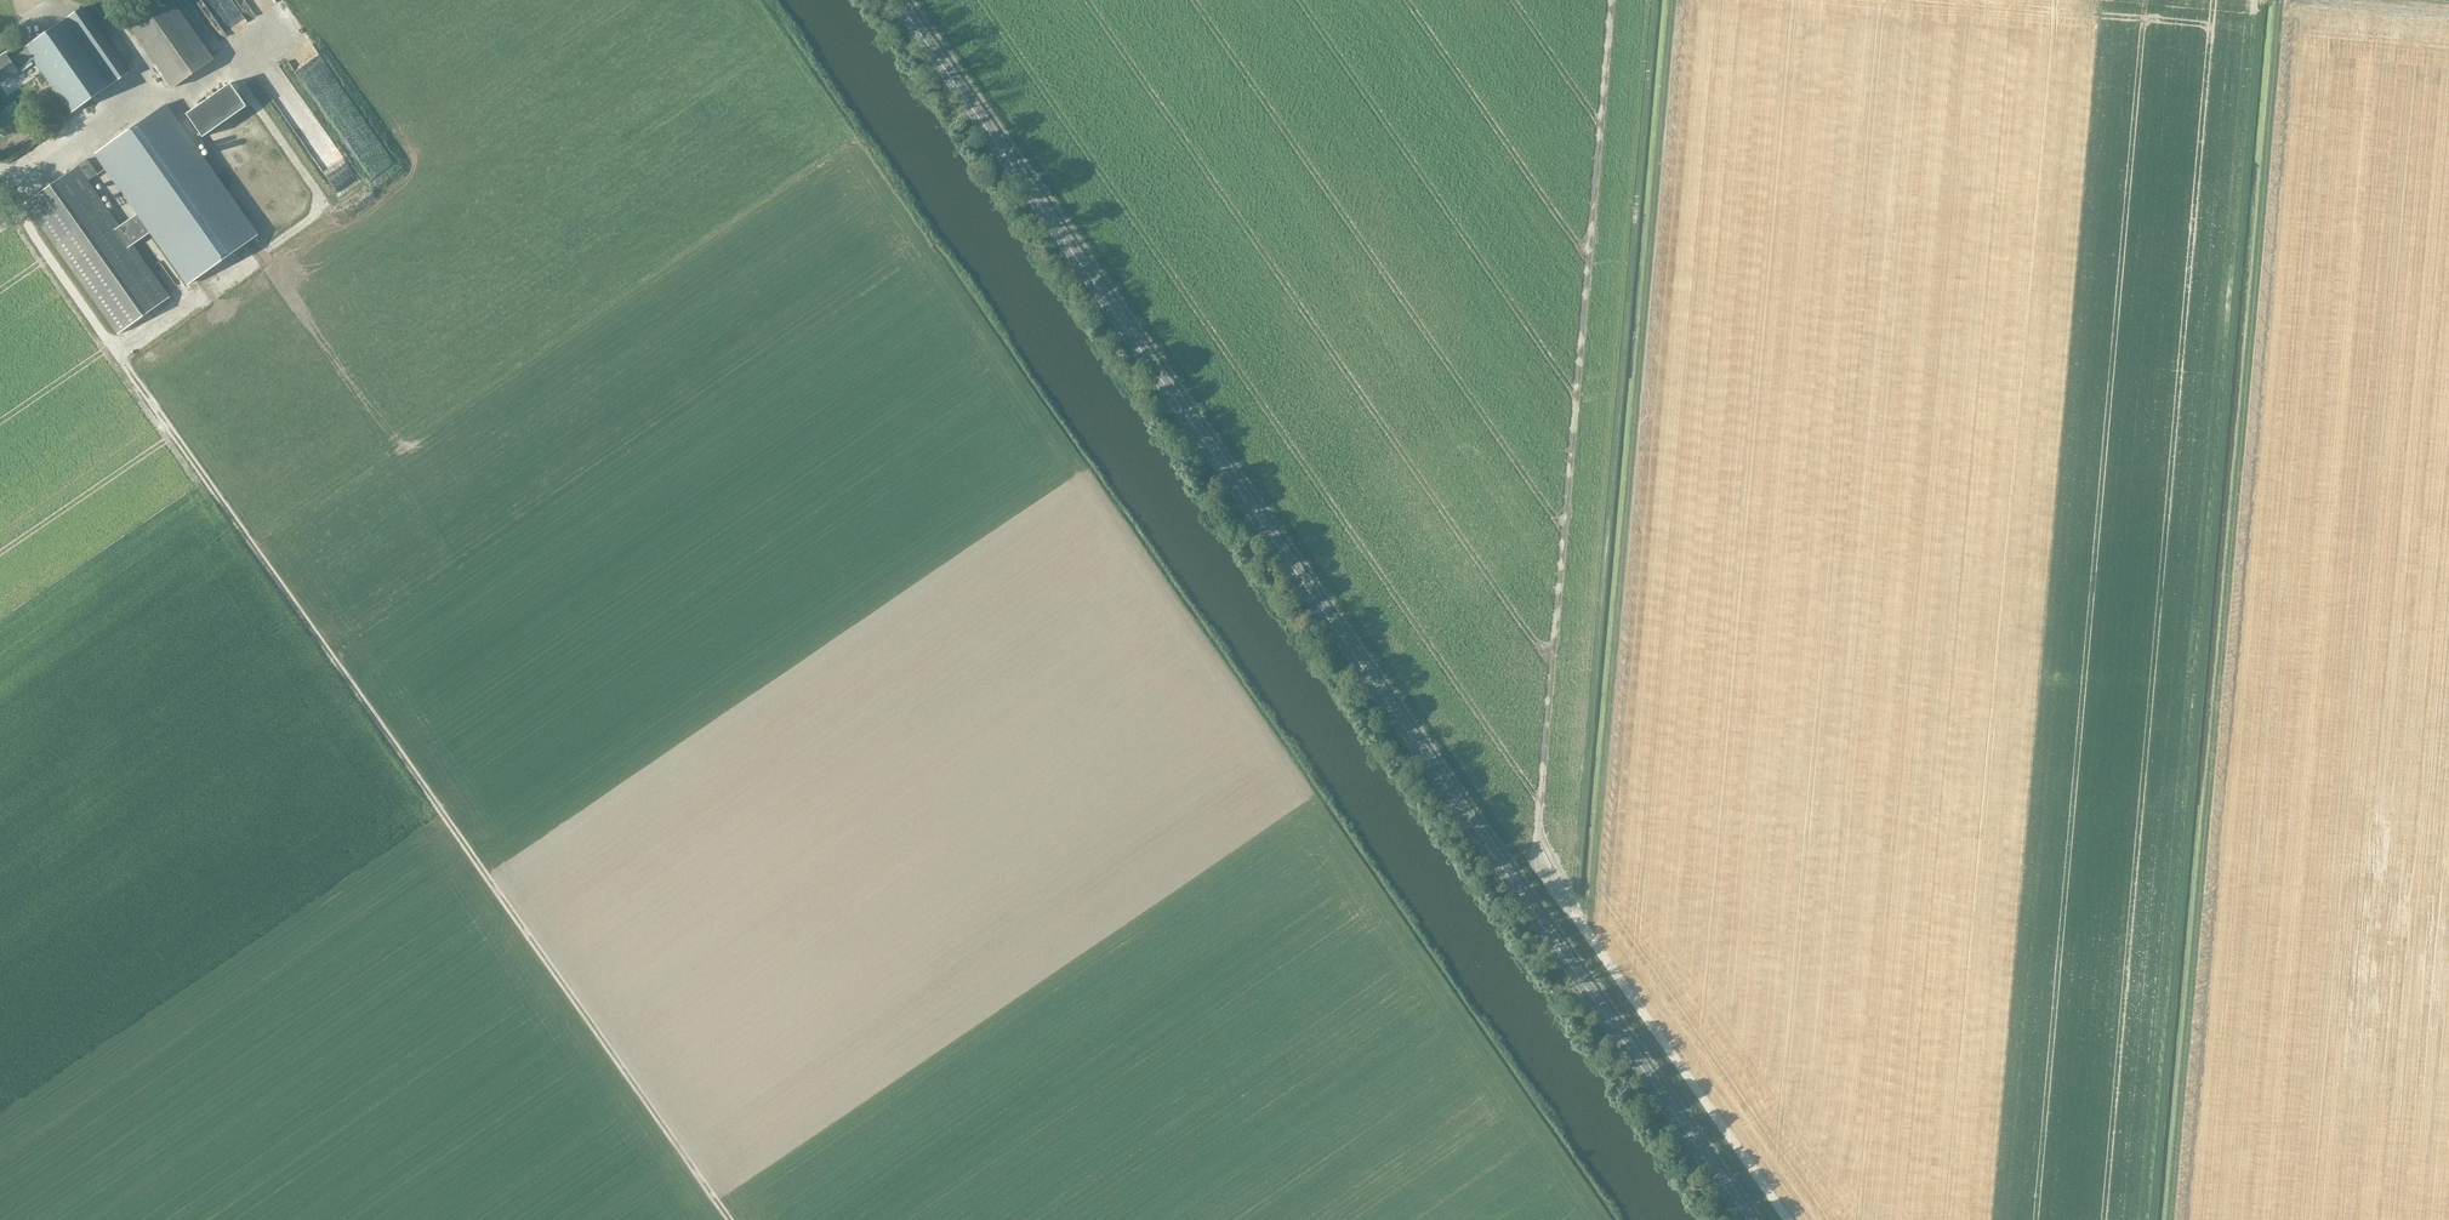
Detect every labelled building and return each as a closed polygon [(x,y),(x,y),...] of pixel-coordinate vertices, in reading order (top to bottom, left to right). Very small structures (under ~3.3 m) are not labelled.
[(174,88),(215,58),(174,0),(161,0),(128,24),(174,88)] [(124,63),(85,7),(69,17),(27,47),(28,48),(12,59),(9,54),(0,60),(0,78),(2,81),(19,70),(19,69),(35,58),(73,112),(115,83),(130,72),(124,63)] [(219,46),(230,37),(225,32),(214,41),(219,46)] [(247,105),(232,82),(187,113),(204,136),(247,105)] [(13,116),(20,111),(14,102),(6,107),(13,116)] [(121,224),(134,243),(154,228),(194,284),(252,242),(158,109),(99,151),(141,210),(121,224)] [(99,172),(99,171),(89,158),(28,202),(120,332),(172,295),(134,243),(121,224),(89,179),(99,172)] [(356,669),(367,660),(361,653),(350,663),(356,669)]
